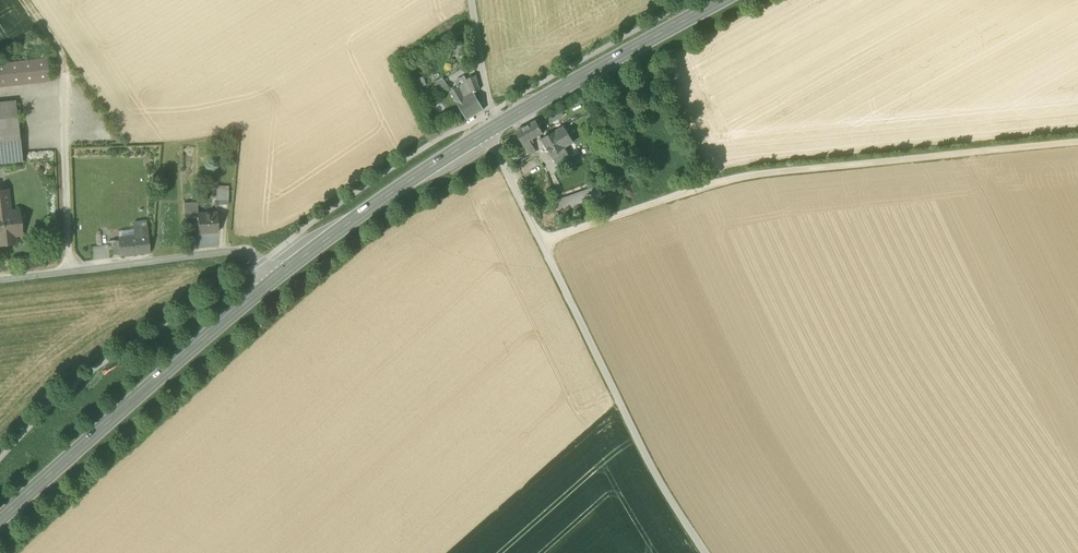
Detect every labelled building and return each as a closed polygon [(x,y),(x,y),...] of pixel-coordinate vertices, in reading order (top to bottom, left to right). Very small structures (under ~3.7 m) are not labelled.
[(454,48),(461,52),(465,44),(458,41),(454,48)] [(48,81),(46,59),(0,64),(0,86),(48,81)] [(457,102),(467,120),(484,110),(474,93),(480,90),(476,75),(467,79),(465,76),(456,82),(459,86),(450,91),(457,102)] [(433,86),(437,94),(449,87),(444,79),(433,86)] [(0,103),(0,119),(17,117),(16,101),(0,103)] [(0,119),(0,164),(22,161),(17,117),(0,119)] [(516,132),(523,144),(532,139),(543,133),(543,134),(543,133),(536,121),(535,121),(526,126),(516,132)] [(563,128),(556,132),(565,148),(570,145),(566,138),(568,137),(563,128)] [(551,155),(565,148),(556,132),(542,139),(551,155)] [(534,142),(532,139),(523,144),(529,155),(528,153),(532,150),(533,153),(536,151),(532,144),(534,142)] [(568,154),(565,148),(551,155),(555,162),(568,154)] [(569,159),(572,164),(584,158),(581,153),(571,158),(569,159)] [(571,158),(568,154),(555,162),(559,169),(572,164),(569,159),(571,158)] [(598,186),(558,199),(562,212),(602,198),(598,186)] [(14,239),(13,235),(21,234),(21,233),(17,233),(15,213),(19,213),(19,211),(9,212),(6,190),(0,191),(0,241),(14,239)] [(216,204),(228,205),(228,191),(216,191),(216,204)] [(217,213),(198,214),(197,203),(184,204),(184,222),(197,221),(198,233),(218,232),(217,213)] [(133,222),(134,230),(146,228),(145,220),(133,222)] [(119,241),(120,254),(148,251),(147,236),(146,228),(134,230),(135,237),(119,239),(119,241)] [(118,232),(119,239),(135,237),(134,230),(118,232)] [(112,241),(113,255),(120,255),(120,254),(119,241),(112,241)]
